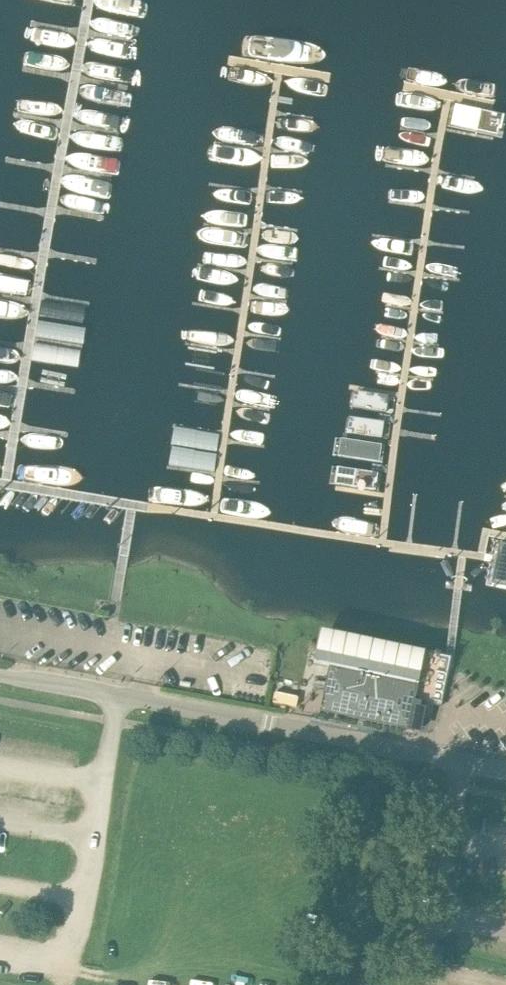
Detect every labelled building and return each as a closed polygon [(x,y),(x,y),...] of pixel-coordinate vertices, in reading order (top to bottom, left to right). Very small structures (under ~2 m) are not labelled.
[(321,629),(314,664),(335,669),(334,670),(334,671),(328,670),(320,710),(327,711),(326,711),(404,726),(422,730),(426,706),(420,705),(421,701),(415,699),(418,686),(425,649),(321,629)]
